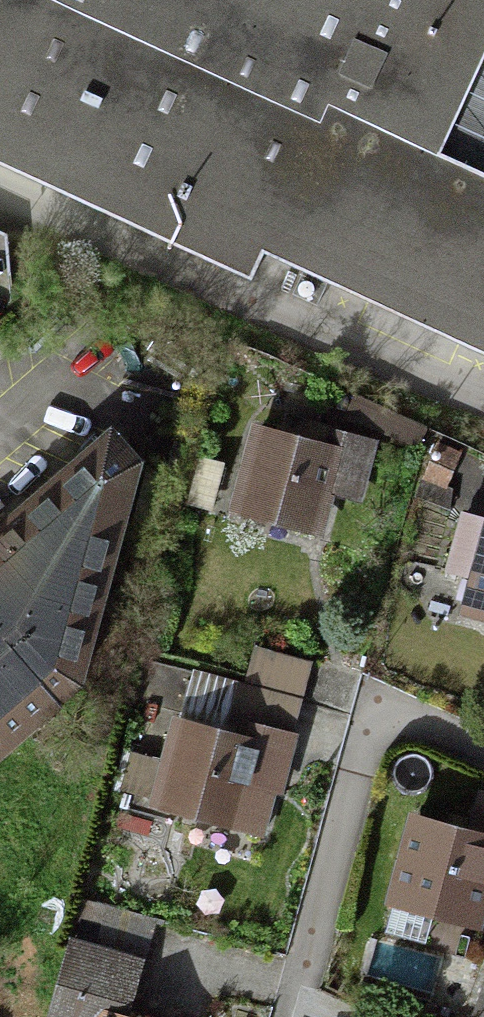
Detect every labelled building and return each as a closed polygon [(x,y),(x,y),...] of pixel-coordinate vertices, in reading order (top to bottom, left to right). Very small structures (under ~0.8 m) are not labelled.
[(188,0),(0,0),(0,165),(268,290),(280,265),(483,361),(483,175),(435,152),(331,104),(345,74),(188,0)] [(435,152),(483,49),(483,0),(188,0),(345,74),(331,104),(435,152)] [(121,427),(0,536),(0,760),(82,685),(155,457),(121,427)] [(331,548),(348,494),(374,502),(391,451),(341,435),(334,457),(265,435),(239,519),(331,548)] [(423,512),(453,524),(466,471),(448,460),(423,512)] [(247,701),(204,687),(161,818),(275,856),(333,678),(262,655),(247,701)] [(421,827),(397,923),(476,943),(483,909),(483,842),(421,827)] [(118,1015),(130,965),(70,950),(54,1016),(125,1016),(118,1015)] [(473,1016),(483,1016),(483,985),(473,1016)]
